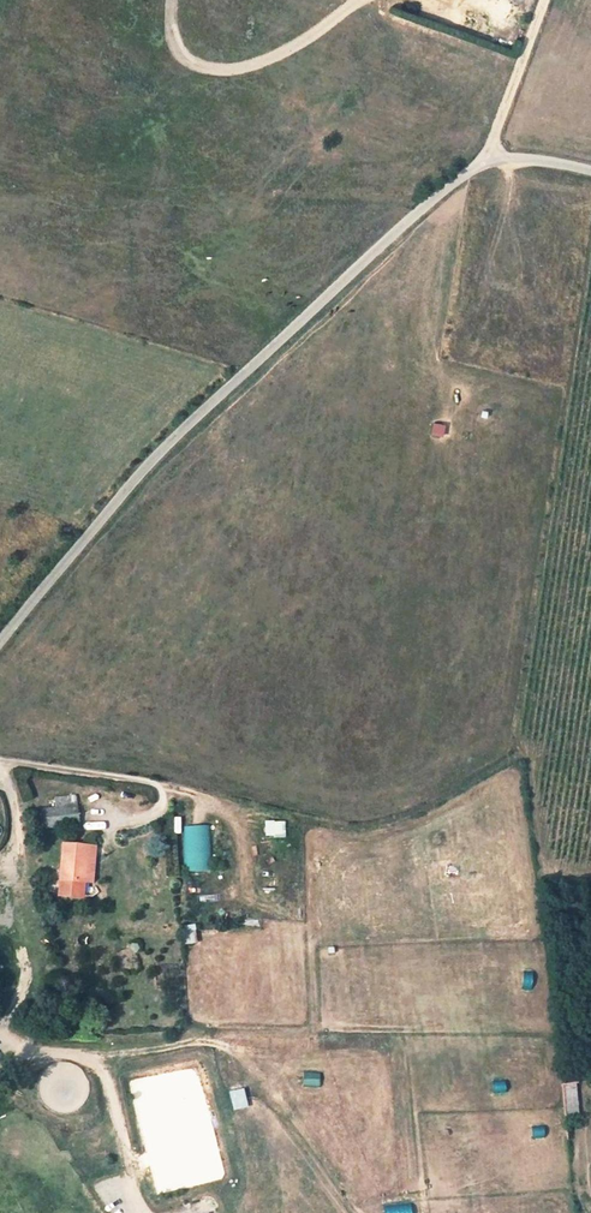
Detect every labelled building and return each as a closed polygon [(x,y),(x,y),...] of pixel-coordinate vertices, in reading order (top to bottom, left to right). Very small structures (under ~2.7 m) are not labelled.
[(40,818),(33,819),(36,838),(74,833),(71,814),(53,816),(51,805),(39,807),(40,818)] [(266,836),(285,836),(285,821),(266,821),(266,836)] [(185,872),(211,871),(209,825),(183,826),(185,872)] [(75,891),(79,854),(55,853),(50,901),(50,909),(73,910),(75,900),(75,891)] [(84,891),(88,855),(79,854),(75,891),(84,891)] [(556,1085),(561,1121),(579,1119),(576,1083),(556,1085)]
